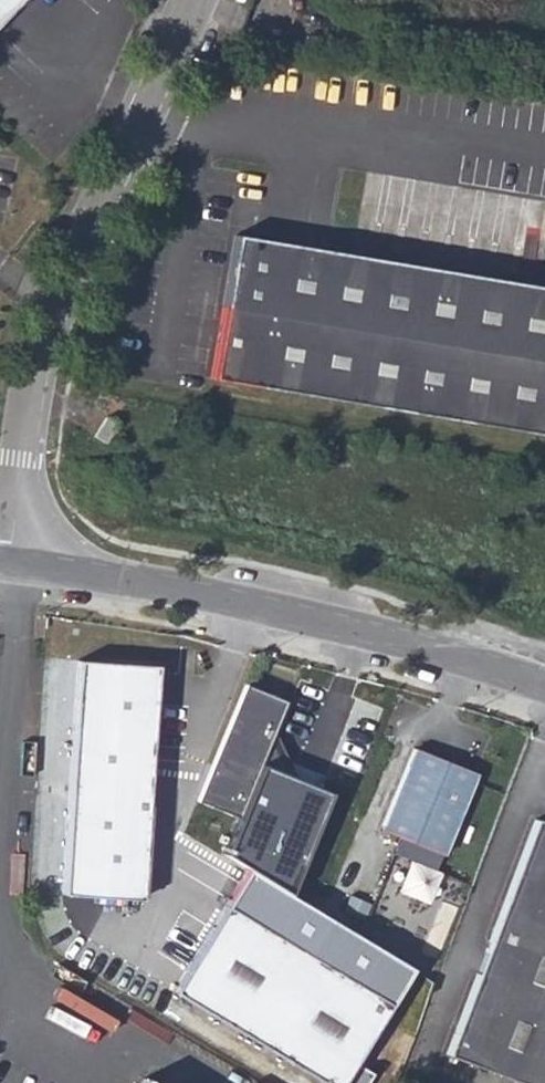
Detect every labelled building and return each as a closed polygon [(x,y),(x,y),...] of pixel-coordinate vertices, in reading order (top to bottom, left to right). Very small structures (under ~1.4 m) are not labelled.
[(19,0),(0,0),(0,21),(19,0)] [(251,235),(227,379),(544,433),(544,285),(251,235)] [(114,423),(103,416),(91,437),(102,443),(114,423)] [(156,668),(77,663),(62,898),(141,903),(156,668)] [(262,767),(288,704),(246,686),(198,804),(240,821),(262,767)] [(411,755),(378,841),(437,865),(472,779),(411,755)] [(335,794),(262,767),(240,821),(227,855),(255,876),(296,901),(335,794)] [(528,820),(437,1051),(517,1082),(544,1082),(544,827),(528,820)] [(255,876),(185,991),(338,1082),(353,1082),(417,975),(296,901),(255,876)]
